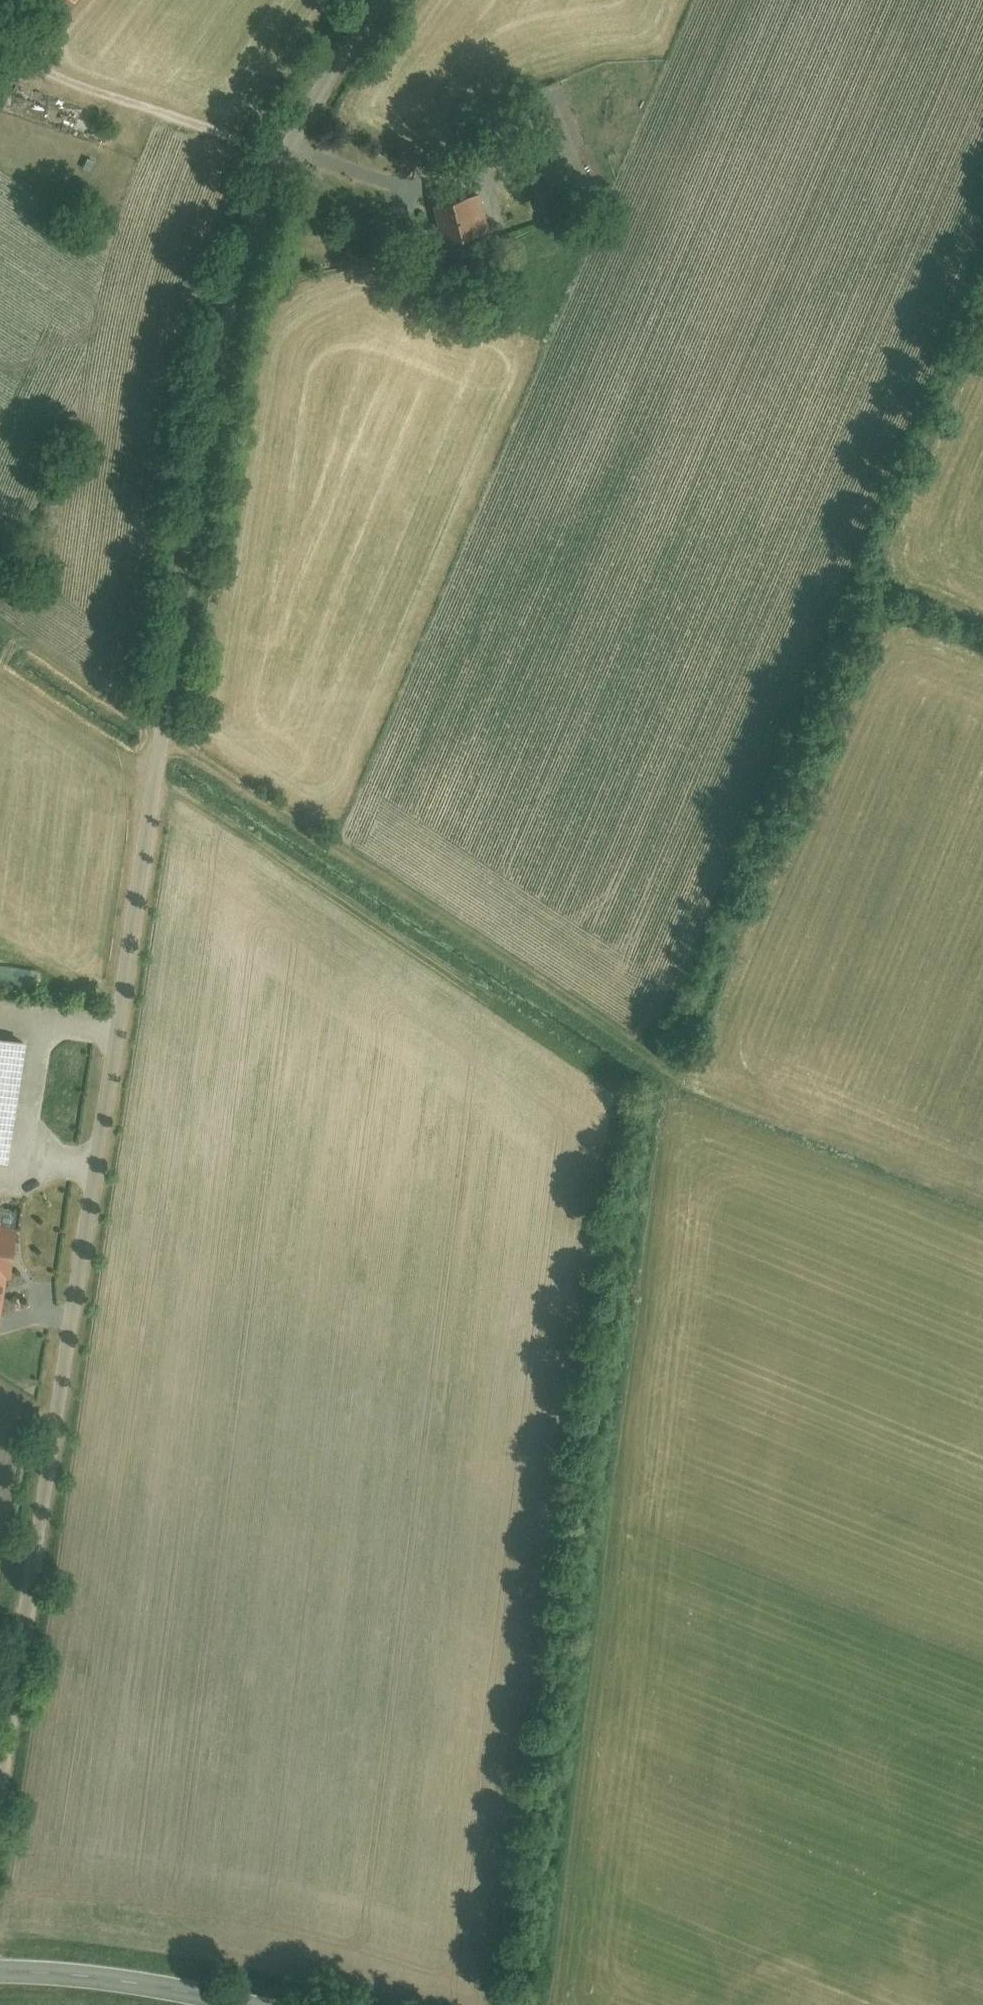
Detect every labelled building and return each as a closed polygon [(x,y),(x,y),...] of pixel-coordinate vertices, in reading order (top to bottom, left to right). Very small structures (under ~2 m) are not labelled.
[(20,0),(0,0),(0,16),(20,0)] [(487,191),(432,194),(434,238),(489,235),(487,191)] [(18,1163),(35,1044),(0,1039),(0,1161),(18,1163)] [(4,1273),(8,1274),(15,1231),(0,1228),(0,1295),(4,1273)]
